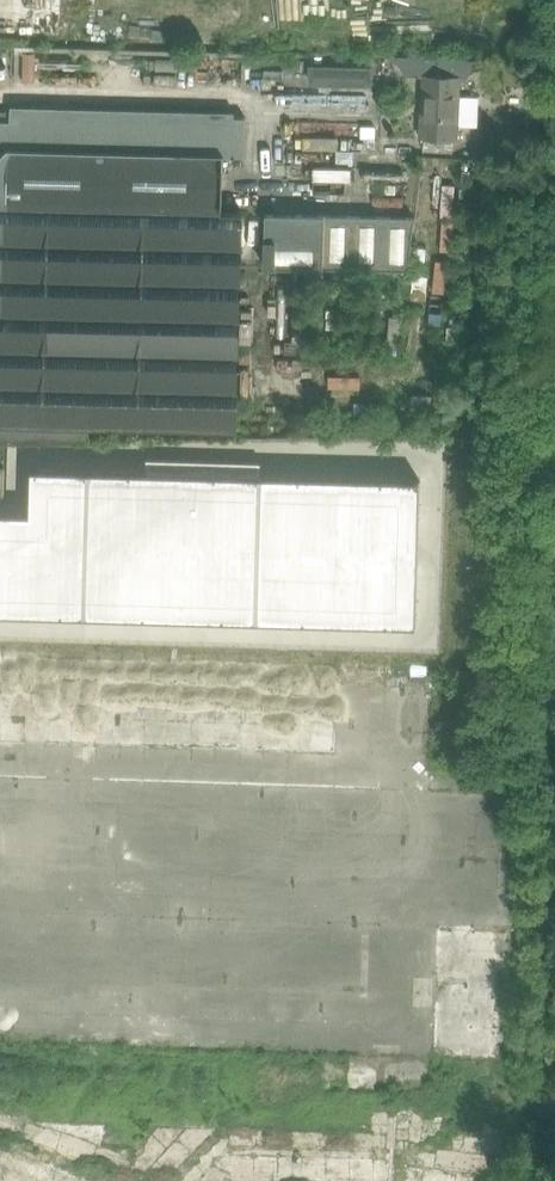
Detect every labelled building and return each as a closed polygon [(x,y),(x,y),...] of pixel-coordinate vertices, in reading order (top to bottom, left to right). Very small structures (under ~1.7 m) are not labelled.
[(456,135),(460,76),(465,76),(477,68),(477,58),(398,54),(398,62),(407,73),(424,74),(421,133),(456,135)] [(354,89),(354,87),(371,87),(372,64),(306,62),(305,90),(338,91),(338,88),(354,89)] [(235,430),(242,212),(222,211),(224,154),(245,155),(247,116),(42,110),(11,109),(10,119),(0,118),(0,441),(83,441),(83,427),(142,427),(235,430)] [(413,216),(264,212),(263,263),(407,268),(413,216)] [(417,624),(418,565),(419,538),(421,479),(233,473),(177,472),(32,468),(30,512),(0,511),(0,612),(417,624)]
